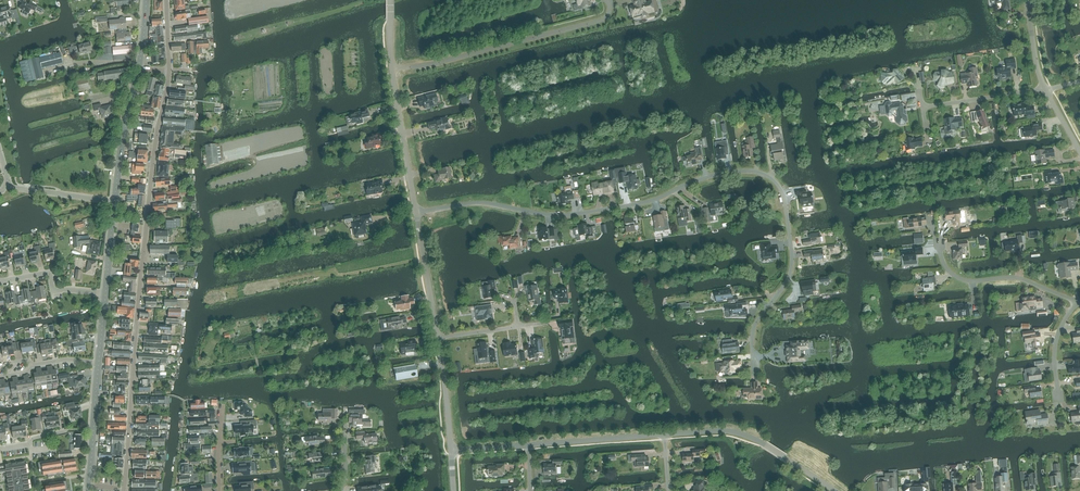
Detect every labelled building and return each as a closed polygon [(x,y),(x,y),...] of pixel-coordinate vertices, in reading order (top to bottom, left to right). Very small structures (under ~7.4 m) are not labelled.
[(139,2),(139,0),(108,0),(108,4),(116,3),(116,6),(117,11),(120,11),(120,6),(131,5),(131,3),(139,2)] [(157,0),(154,0),(155,11),(163,11),(162,1),(157,2),(157,0)] [(573,5),(575,11),(583,9),(591,6),(590,3),(594,2),(594,1),(595,1),(595,0),(576,0),(578,4),(573,5)] [(641,14),(642,19),(648,17),(647,13),(653,11),(650,2),(643,4),(641,0),(634,0),(636,6),(630,7),(633,16),(641,14)] [(1008,0),(995,0),(996,4),(1002,3),(1003,10),(1010,9),(1008,2),(1009,2),(1008,0)] [(23,2),(19,8),(23,10),(21,14),(27,17),(28,13),(29,14),(31,9),(35,11),(35,10),(41,13),(43,10),(37,6),(30,2),(29,5),(23,2)] [(184,3),(175,4),(176,11),(185,9),(185,11),(190,10),(189,7),(185,7),(184,3)] [(9,6),(3,8),(6,18),(7,18),(7,20),(13,18),(13,20),(16,19),(17,18),(15,11),(11,12),(9,6)] [(176,13),(176,16),(176,17),(175,17),(175,18),(176,19),(177,19),(177,20),(181,19),(181,20),(182,20),(183,21),(184,21),(184,20),(185,20),(185,19),(190,19),(189,14),(190,14),(190,11),(176,13)] [(189,25),(208,23),(208,17),(188,19),(189,25)] [(118,31),(126,31),(126,28),(126,19),(109,21),(110,30),(118,29),(118,31)] [(152,27),(162,26),(162,19),(152,19),(152,27)] [(187,34),(193,33),(193,32),(198,31),(197,24),(175,27),(175,33),(187,32),(187,34)] [(150,35),(150,37),(155,37),(163,36),(162,26),(155,27),(156,34),(150,35)] [(126,31),(118,31),(118,34),(117,34),(117,43),(131,42),(130,33),(126,33),(126,31)] [(208,40),(196,42),(197,55),(202,55),(202,49),(209,48),(208,40)] [(80,54),(87,52),(87,51),(92,50),(90,42),(78,45),(80,54)] [(188,55),(194,54),(193,51),(196,51),(196,45),(195,42),(187,42),(188,55)] [(172,52),(173,52),(181,51),(186,51),(185,44),(171,44),(172,52)] [(113,55),(135,53),(134,45),(113,47),(113,55)] [(153,64),(160,63),(159,59),(166,59),(165,45),(158,46),(158,51),(159,53),(152,54),(153,56),(153,64)] [(31,60),(20,63),(25,83),(37,80),(44,78),(42,69),(63,64),(60,53),(32,60),(31,60)] [(1011,78),(1010,69),(1016,68),(1014,59),(1006,61),(1007,67),(1004,67),(1005,68),(997,69),(998,75),(999,75),(1000,80),(1007,79),(1007,78),(1011,78)] [(977,79),(976,68),(969,69),(970,73),(967,74),(966,73),(960,74),(962,84),(968,83),(969,87),(977,86),(977,85),(978,85),(978,84),(978,82),(977,81),(976,81),(976,79),(977,79)] [(104,72),(106,80),(105,81),(128,77),(127,69),(104,72)] [(950,72),(946,69),(942,70),(941,72),(935,72),(933,76),(934,80),(939,83),(937,86),(940,89),(944,88),(945,85),(948,84),(948,83),(954,82),(952,72),(950,72)] [(903,77),(897,70),(891,71),(891,74),(882,73),(881,73),(881,76),(883,82),(884,84),(885,84),(884,84),(886,82),(888,85),(890,84),(894,81),(895,81),(898,84),(904,78),(903,77)] [(98,81),(106,80),(104,72),(97,73),(98,81)] [(182,77),(182,76),(179,76),(179,77),(177,76),(176,83),(187,85),(187,89),(193,90),(194,86),(189,85),(190,78),(182,77)] [(78,91),(89,89),(86,77),(75,80),(78,91)] [(154,88),(156,79),(150,78),(149,83),(145,82),(143,89),(147,90),(146,95),(152,97),(152,95),(162,97),(164,87),(156,85),(155,89),(154,88)] [(170,90),(169,98),(177,99),(186,100),(187,89),(178,88),(178,89),(178,91),(170,90)] [(435,94),(418,98),(420,106),(423,105),(424,106),(425,109),(433,107),(438,105),(437,101),(435,94)] [(142,108),(151,109),(151,107),(160,109),(162,98),(156,97),(152,97),(151,106),(142,105),(142,108)] [(184,108),(184,107),(185,101),(168,99),(167,106),(184,108)] [(892,105),(891,104),(889,102),(887,103),(885,105),(886,115),(889,117),(891,116),(892,115),(896,118),(896,123),(900,125),(905,125),(907,121),(907,117),(906,116),(906,115),(906,112),(905,111),(904,112),(902,110),(903,109),(903,106),(900,103),(892,105)] [(101,108),(101,104),(93,106),(94,112),(100,110),(102,119),(113,116),(110,106),(101,108)] [(1021,105),(1021,104),(1013,105),(1014,115),(1018,114),(1018,115),(1027,114),(1027,115),(1035,114),(1033,106),(1026,107),(1026,104),(1021,105)] [(184,117),(184,109),(166,107),(165,115),(184,117)] [(154,110),(151,109),(142,108),(141,115),(153,117),(154,110)] [(368,113),(368,109),(355,113),(355,114),(349,116),(350,116),(346,117),(347,124),(351,123),(352,124),(356,123),(357,125),(363,123),(368,121),(367,118),(370,117),(369,112),(368,113)] [(990,127),(983,110),(971,112),(972,122),(980,121),(982,127),(981,128),(982,133),(988,132),(988,128),(990,127)] [(163,127),(184,130),(194,131),(195,121),(194,121),(191,120),(185,119),(185,120),(164,118),(163,125),(163,127)] [(435,122),(428,124),(429,130),(436,128),(437,132),(452,128),(449,120),(447,120),(446,119),(444,120),(443,118),(434,121),(435,122)] [(947,126),(947,129),(944,129),(945,135),(950,134),(953,131),(956,130),(955,127),(962,126),(961,118),(954,119),(954,118),(944,119),(945,127),(947,126)] [(151,133),(152,126),(144,125),(144,124),(137,123),(137,127),(143,128),(143,132),(151,133)] [(1034,137),(1034,136),(1036,135),(1036,129),(1042,129),(1041,123),(1032,124),(1032,127),(1020,129),(1021,138),(1029,136),(1029,137),(1030,137),(1030,138),(1031,138),(1032,138),(1033,138),(1033,137),(1034,137)] [(175,135),(184,136),(184,130),(163,127),(162,127),(160,147),(182,150),(183,144),(174,143),(175,135)] [(147,145),(148,135),(135,133),(134,143),(147,145)] [(366,149),(375,147),(375,146),(381,145),(379,138),(381,137),(380,133),(372,135),(372,137),(367,138),(368,142),(365,143),(366,149)] [(752,157),(751,149),(755,148),(753,137),(747,137),(748,146),(742,147),(744,158),(752,157)] [(784,150),(782,143),(781,138),(777,138),(778,144),(770,145),(771,152),(771,156),(773,155),(774,161),(784,160),(782,151),(784,150)] [(913,140),(913,138),(904,140),(905,141),(904,142),(903,143),(904,144),(905,144),(906,150),(911,150),(912,150),(913,150),(914,149),(915,149),(914,148),(922,146),(921,139),(913,140)] [(726,141),(714,142),(717,160),(726,159),(726,155),(729,155),(728,149),(729,149),(728,143),(727,143),(726,141)] [(205,146),(206,155),(203,155),(204,166),(207,166),(207,165),(219,164),(216,145),(205,146)] [(691,155),(682,158),(683,165),(687,164),(688,165),(688,166),(699,164),(698,161),(702,160),(701,158),(703,158),(701,147),(696,148),(696,152),(691,153),(691,155)] [(174,158),(184,159),(190,160),(191,152),(185,151),(161,149),(160,155),(159,155),(159,156),(158,156),(158,159),(159,160),(173,162),(174,158)] [(1054,157),(1053,150),(1045,151),(1044,150),(1035,152),(1037,165),(1046,163),(1046,158),(1054,157)] [(168,177),(169,162),(159,161),(157,176),(168,177)] [(143,172),(144,164),(132,164),(132,167),(132,171),(133,173),(134,174),(135,174),(141,175),(141,171),(143,172)] [(435,182),(440,182),(439,180),(451,178),(449,168),(442,169),(442,170),(438,171),(438,174),(434,175),(435,182)] [(1052,174),(1052,171),(1044,172),(1045,184),(1055,182),(1056,184),(1063,183),(1062,177),(1061,177),(1060,173),(1052,174)] [(626,173),(618,174),(620,183),(627,182),(628,189),(629,189),(630,189),(631,190),(632,189),(633,189),(637,188),(636,184),(640,184),(640,180),(636,180),(635,175),(627,177),(626,173)] [(138,187),(145,188),(146,180),(141,179),(140,185),(138,185),(138,187)] [(367,196),(376,194),(376,193),(382,192),(380,184),(382,184),(381,180),(373,181),(374,184),(365,185),(367,196)] [(614,193),(613,187),(612,182),(598,185),(598,183),(592,184),(594,195),(599,194),(600,195),(614,193)] [(568,203),(567,200),(573,199),(573,198),(576,198),(574,190),(572,190),(571,186),(564,187),(565,192),(562,192),(563,195),(557,196),(559,205),(568,203)] [(145,195),(145,188),(138,187),(138,189),(131,189),(131,191),(129,191),(130,194),(130,195),(131,195),(139,195),(145,195)] [(805,190),(796,191),(797,196),(800,196),(801,203),(802,203),(802,207),(813,206),(812,202),(812,197),(813,197),(813,196),(812,196),(812,194),(806,194),(805,190)] [(155,194),(155,197),(154,198),(154,200),(156,201),(175,199),(175,202),(181,201),(181,198),(180,198),(179,191),(155,194)] [(144,207),(145,196),(139,196),(127,195),(127,202),(133,202),(133,200),(137,200),(137,199),(139,199),(139,206),(144,207)] [(1056,202),(1056,208),(1057,208),(1058,213),(1061,212),(1069,211),(1069,209),(1075,208),(1074,202),(1077,202),(1076,198),(1067,199),(1067,200),(1059,202),(1056,202)] [(708,208),(703,209),(705,218),(706,223),(718,221),(717,218),(717,215),(724,214),(722,202),(710,204),(711,209),(708,209),(708,208)] [(167,208),(177,207),(181,207),(180,203),(177,203),(153,205),(154,211),(162,211),(162,207),(167,208)] [(686,214),(684,206),(676,207),(679,223),(691,221),(690,213),(686,214)] [(662,215),(654,217),(656,228),(655,229),(655,232),(669,230),(668,219),(666,219),(665,211),(661,212),(662,215)] [(960,223),(959,218),(961,218),(960,211),(945,213),(946,220),(953,219),(954,223),(953,223),(953,224),(960,223)] [(352,224),(353,228),(351,229),(352,235),(354,235),(355,236),(367,234),(365,224),(372,223),(371,216),(361,218),(362,222),(352,224)] [(637,225),(637,223),(638,223),(637,216),(625,218),(627,227),(625,227),(626,233),(636,231),(636,230),(639,229),(638,225),(637,225)] [(908,218),(903,219),(905,229),(909,228),(920,227),(919,225),(922,225),(926,224),(925,216),(917,217),(917,218),(909,220),(908,218)] [(181,227),(181,219),(173,219),(173,220),(166,220),(165,229),(169,229),(169,232),(155,232),(155,243),(159,243),(168,243),(171,243),(171,237),(169,237),(169,235),(172,235),(172,229),(177,229),(177,227),(181,227)] [(578,228),(573,229),(574,237),(579,236),(588,234),(588,237),(593,236),(591,227),(587,228),(587,224),(578,225),(578,228)] [(547,230),(547,228),(538,229),(540,241),(548,240),(548,237),(555,236),(554,229),(549,229),(549,230),(547,230)] [(131,233),(131,236),(130,239),(132,240),(132,243),(140,244),(141,237),(135,236),(135,233),(132,233),(131,233)] [(803,246),(809,245),(809,244),(821,243),(820,233),(810,234),(811,240),(803,241),(803,246)] [(922,233),(913,234),(913,235),(914,244),(923,243),(922,233)] [(1010,242),(1001,243),(1002,248),(1005,248),(1006,252),(1011,251),(1011,252),(1019,251),(1018,246),(1019,246),(1020,244),(1023,243),(1022,235),(1017,236),(1017,240),(1010,241),(1010,242)] [(504,238),(504,236),(499,237),(499,243),(501,243),(502,246),(510,245),(510,248),(518,248),(517,241),(512,242),(511,237),(504,238)] [(80,239),(79,237),(73,237),(74,248),(81,247),(80,245),(89,244),(89,238),(80,239)] [(98,255),(101,243),(92,241),(91,247),(88,246),(86,253),(90,253),(98,255)] [(963,258),(962,247),(968,247),(967,242),(958,243),(959,248),(958,248),(958,249),(956,249),(953,249),(954,259),(963,258)] [(46,260),(54,259),(53,251),(56,250),(55,247),(55,244),(55,243),(49,244),(50,249),(44,250),(46,260)] [(771,247),(770,243),(761,244),(761,249),(762,249),(763,259),(776,258),(775,253),(778,253),(777,247),(771,247)] [(16,266),(24,265),(23,257),(26,256),(24,246),(18,247),(20,254),(14,255),(16,266)] [(31,263),(39,262),(38,254),(41,253),(40,246),(34,247),(35,252),(29,253),(31,263)] [(169,254),(169,246),(150,246),(150,254),(169,254)] [(908,253),(903,253),(904,261),(906,261),(907,265),(915,265),(915,260),(916,260),(916,255),(923,254),(922,248),(915,249),(915,251),(907,251),(908,253)] [(824,259),(823,250),(813,252),(813,251),(804,252),(804,258),(811,257),(812,261),(824,259)] [(10,254),(10,251),(4,253),(5,257),(0,258),(0,264),(1,269),(9,267),(8,260),(11,259),(10,254)] [(184,266),(184,263),(181,263),(181,260),(178,260),(178,256),(167,256),(167,263),(178,263),(178,266),(184,266)] [(138,268),(139,259),(131,258),(130,263),(131,263),(131,264),(125,264),(124,276),(130,276),(131,267),(138,268)] [(94,275),(97,262),(88,260),(86,273),(94,275)] [(1078,270),(1077,263),(1069,264),(1069,263),(1059,265),(1060,278),(1071,277),(1070,271),(1078,270)] [(170,278),(170,273),(166,273),(166,268),(147,268),(147,275),(159,275),(158,278),(170,278)] [(135,293),(136,277),(123,276),(123,282),(129,282),(129,292),(135,293)] [(924,291),(933,290),(933,286),(936,285),(935,277),(926,278),(922,279),(923,282),(920,286),(923,289),(924,291)] [(815,280),(801,282),(803,293),(804,295),(813,294),(813,291),(816,291),(815,285),(815,280)] [(484,299),(493,298),(492,289),(496,289),(495,281),(488,282),(488,286),(483,287),(484,299)] [(530,287),(530,285),(526,286),(526,291),(527,291),(529,301),(534,301),(535,305),(541,304),(540,295),(539,295),(537,286),(530,287)] [(34,299),(38,299),(38,300),(46,299),(44,286),(36,288),(37,291),(33,292),(33,293),(34,299)] [(33,293),(29,294),(28,289),(20,291),(22,301),(28,300),(28,303),(35,302),(34,299),(33,293)] [(568,302),(567,289),(558,289),(558,291),(554,291),(555,299),(559,298),(559,303),(568,302)] [(729,303),(738,301),(737,298),(732,298),(731,290),(719,292),(719,293),(715,293),(716,303),(723,302),(723,300),(728,299),(729,303)] [(15,297),(14,292),(6,293),(8,304),(16,303),(16,305),(20,305),(18,297),(15,297)] [(135,300),(135,294),(120,292),(120,295),(124,295),(123,301),(122,301),(122,306),(135,307),(135,302),(129,301),(130,300),(135,300)] [(409,298),(408,296),(401,297),(402,301),(395,302),(396,310),(400,309),(400,311),(410,309),(409,305),(414,304),(413,298),(409,298)] [(1023,303),(1020,303),(1021,311),(1023,311),(1023,310),(1028,310),(1029,310),(1028,306),(1036,306),(1036,307),(1042,307),(1042,299),(1035,300),(1035,297),(1028,298),(1028,297),(1022,298),(1023,303)] [(731,305),(725,305),(727,317),(731,317),(731,315),(739,314),(739,315),(747,314),(747,309),(742,310),(742,305),(746,305),(746,301),(736,302),(737,305),(732,306),(731,305)] [(491,305),(476,307),(477,316),(477,321),(484,320),(493,318),(491,305)] [(784,319),(795,317),(794,312),(802,311),(801,305),(792,306),(792,310),(783,311),(784,319)] [(969,315),(968,305),(949,307),(949,312),(951,312),(952,317),(969,315)] [(118,306),(112,306),(111,313),(117,314),(117,313),(127,315),(126,318),(133,318),(134,308),(118,306)] [(148,322),(148,313),(140,312),(139,321),(148,322)] [(387,320),(384,320),(385,330),(392,329),(391,327),(401,325),(401,322),(406,322),(405,317),(400,318),(399,317),(387,319),(387,320)] [(129,329),(130,320),(119,319),(118,325),(121,325),(121,328),(129,329)] [(573,319),(558,321),(559,328),(561,328),(562,339),(563,339),(563,344),(572,343),(572,338),(575,338),(574,328),(571,329),(571,327),(573,327),(573,319)] [(157,336),(158,324),(150,324),(149,335),(157,336)] [(69,338),(69,341),(77,340),(80,339),(80,335),(85,334),(85,330),(83,330),(82,325),(72,326),(73,333),(71,334),(72,336),(71,336),(69,338)] [(131,342),(132,331),(114,330),(114,333),(118,334),(117,335),(126,336),(126,341),(131,342)] [(1039,334),(1035,334),(1035,331),(1022,332),(1023,338),(1026,337),(1028,349),(1034,348),(1034,351),(1040,350),(1039,340),(1040,339),(1039,334)] [(168,341),(168,337),(168,336),(162,336),(162,338),(144,337),(144,343),(147,343),(147,344),(156,345),(156,344),(161,344),(161,341),(168,341)] [(530,358),(538,357),(538,353),(544,352),(542,338),(532,340),(533,349),(529,350),(530,358)] [(732,339),(722,341),(723,344),(722,344),(723,348),(724,353),(739,351),(738,343),(733,344),(732,339)] [(26,343),(28,352),(33,352),(33,349),(36,348),(35,340),(26,341),(26,343)] [(47,340),(46,341),(46,343),(46,344),(47,355),(53,354),(53,351),(56,351),(54,340),(52,341),(51,341),(51,340),(50,340),(49,340),(47,340)] [(78,343),(77,340),(69,341),(66,341),(66,343),(67,346),(70,346),(71,351),(74,350),(74,352),(86,351),(84,342),(78,343)] [(400,345),(401,355),(406,354),(406,356),(414,355),(414,352),(414,347),(416,346),(415,340),(407,341),(408,344),(405,345),(405,344),(400,345)] [(46,343),(46,341),(40,342),(40,344),(38,344),(38,345),(37,345),(38,354),(41,353),(42,356),(47,355),(46,344),(46,343)] [(790,362),(802,361),(802,356),(799,357),(799,349),(807,348),(807,341),(790,343),(790,346),(785,346),(787,360),(790,360),(790,362)] [(28,352),(26,343),(23,344),(23,342),(17,342),(18,351),(21,351),(22,353),(28,352)] [(7,346),(8,355),(14,355),(14,352),(17,351),(16,343),(12,343),(9,343),(10,346),(7,346)] [(477,349),(474,349),(474,356),(478,355),(479,358),(487,357),(488,363),(496,362),(495,351),(489,352),(489,347),(486,347),(486,343),(477,344),(477,349)] [(511,345),(511,343),(504,344),(504,346),(503,346),(505,357),(518,355),(516,344),(511,345)] [(167,353),(167,352),(168,346),(144,344),(144,352),(167,353)] [(4,345),(0,345),(0,354),(2,354),(3,356),(8,355),(7,346),(4,347),(4,345)] [(168,356),(154,355),(153,361),(160,361),(160,365),(169,365),(169,362),(168,362),(168,356)] [(1079,373),(1079,360),(1073,360),(1073,365),(1068,365),(1069,373),(1079,373)] [(723,362),(720,363),(721,372),(724,371),(725,375),(728,374),(729,375),(732,375),(733,374),(736,373),(735,370),(742,370),(741,362),(732,363),(731,361),(723,362)] [(52,366),(50,367),(52,384),(58,384),(56,370),(53,371),(52,366)] [(397,368),(395,369),(397,377),(401,376),(402,379),(408,378),(407,373),(416,371),(415,367),(408,368),(407,367),(400,368),(397,368)] [(47,385),(45,372),(42,372),(41,368),(39,368),(41,386),(47,385)] [(1035,372),(1035,368),(1028,369),(1025,370),(1025,374),(1028,373),(1029,381),(1041,379),(1040,371),(1035,372)] [(26,376),(28,390),(29,393),(34,392),(32,379),(29,380),(29,375),(26,376)] [(79,378),(78,375),(70,376),(70,380),(69,380),(70,388),(75,387),(75,388),(86,386),(84,377),(79,378)] [(23,393),(21,381),(18,381),(18,377),(15,378),(18,394),(23,393)] [(2,380),(5,396),(10,396),(8,383),(5,383),(5,379),(2,380)] [(129,386),(129,381),(113,380),(113,384),(116,385),(116,395),(125,395),(125,386),(129,386)] [(150,380),(142,380),(140,380),(140,384),(139,384),(139,387),(138,387),(138,390),(139,390),(139,393),(150,392),(150,380)] [(758,388),(758,383),(751,383),(751,388),(743,389),(744,397),(748,397),(749,399),(762,399),(761,388),(758,388)] [(1031,390),(1031,386),(1024,387),(1025,393),(1030,392),(1030,398),(1042,396),(1040,388),(1031,390)] [(124,404),(125,397),(112,396),(112,399),(115,399),(115,403),(113,403),(113,407),(120,408),(120,404),(124,404)] [(168,398),(168,396),(164,396),(137,397),(137,405),(149,404),(149,402),(151,402),(151,404),(164,404),(168,404),(168,399),(168,398)] [(194,401),(194,403),(191,403),(191,409),(205,409),(204,402),(201,403),(200,401),(194,401)] [(75,406),(74,403),(66,404),(67,407),(66,408),(67,411),(70,410),(72,419),(82,417),(80,408),(79,408),(78,405),(75,406)] [(252,411),(243,403),(234,403),(235,411),(240,410),(240,411),(240,412),(240,413),(240,414),(241,415),(242,415),(243,415),(244,414),(245,415),(245,418),(252,417),(252,411)] [(1071,413),(1072,422),(1075,422),(1076,425),(1079,425),(1079,405),(1078,405),(1079,408),(1079,412),(1071,413)] [(337,419),(337,409),(324,409),(323,410),(323,414),(318,414),(318,421),(323,421),(323,424),(327,424),(327,423),(330,423),(331,419),(337,419)] [(363,411),(363,410),(350,410),(350,414),(349,414),(349,423),(353,422),(353,426),(357,426),(357,425),(362,425),(362,426),(370,426),(370,421),(364,420),(363,419),(362,419),(362,414),(364,414),(365,412),(364,411),(363,411)] [(1040,415),(1039,411),(1026,412),(1027,421),(1026,422),(1027,423),(1028,423),(1028,422),(1031,422),(1032,423),(1037,423),(1038,425),(1048,424),(1047,414),(1040,415)] [(52,417),(53,427),(60,426),(59,419),(62,418),(61,412),(55,413),(55,416),(52,417)] [(53,427),(52,417),(48,417),(48,414),(43,414),(42,415),(43,421),(46,421),(47,428),(53,427)] [(39,422),(43,421),(42,415),(36,416),(37,419),(31,420),(33,431),(41,429),(39,422)] [(18,426),(20,437),(26,436),(25,428),(28,428),(27,420),(21,421),(22,426),(19,426),(18,426)] [(243,425),(236,426),(236,427),(235,427),(235,430),(236,430),(236,434),(240,433),(240,435),(247,435),(247,433),(252,433),(252,425),(256,425),(256,421),(243,421),(243,425)] [(126,430),(126,424),(111,423),(111,422),(107,422),(107,423),(108,423),(107,429),(126,430)] [(8,424),(8,423),(4,424),(3,425),(3,428),(0,428),(0,437),(0,440),(6,439),(5,432),(9,431),(8,424)] [(20,437),(18,426),(15,427),(14,423),(8,424),(9,431),(12,430),(13,438),(20,437)] [(212,427),(189,428),(190,434),(206,433),(207,436),(212,435),(212,433),(212,427)] [(364,435),(364,434),(356,434),(356,439),(364,438),(365,444),(368,443),(369,445),(372,444),(372,441),(377,441),(376,434),(364,435)] [(81,449),(82,435),(75,435),(74,445),(70,444),(70,450),(74,451),(74,449),(81,449)] [(112,437),(106,436),(106,440),(112,440),(112,444),(116,444),(123,445),(124,445),(125,438),(112,437)] [(189,442),(191,442),(191,443),(184,444),(185,449),(200,448),(200,443),(199,443),(199,439),(204,438),(204,436),(189,437),(189,442)] [(324,441),(323,437),(318,437),(318,436),(305,437),(305,438),(301,438),(302,443),(308,442),(308,446),(319,445),(318,442),(324,441)] [(243,448),(243,447),(239,447),(239,448),(233,448),(233,455),(238,455),(238,456),(244,456),(244,455),(250,455),(249,448),(243,448)] [(693,450),(693,453),(683,454),(684,462),(694,462),(693,457),(700,457),(700,454),(706,453),(705,449),(693,450)] [(154,455),(154,453),(154,451),(131,450),(131,458),(131,459),(135,459),(135,458),(146,459),(146,454),(150,454),(150,455),(154,455)] [(321,453),(321,452),(309,453),(309,459),(311,459),(312,462),(322,461),(322,458),(327,457),(326,453),(321,453)] [(376,468),(375,461),(376,461),(376,455),(367,456),(367,460),(363,461),(364,465),(365,465),(366,474),(375,473),(374,468),(376,468)] [(632,461),(634,461),(634,467),(644,466),(645,469),(649,469),(649,466),(649,458),(641,458),(641,455),(632,455),(632,461)] [(1079,478),(1079,475),(1079,463),(1079,455),(1077,456),(1077,463),(1075,463),(1076,467),(1071,468),(1072,479),(1079,478)] [(113,458),(107,458),(106,458),(105,462),(112,462),(113,461),(114,461),(113,468),(123,468),(123,459),(113,458)] [(553,459),(553,464),(544,464),(544,473),(556,473),(556,465),(563,464),(563,459),(553,459)] [(56,460),(37,463),(38,473),(41,473),(41,476),(46,475),(46,477),(64,474),(64,472),(76,470),(74,460),(62,461),(62,466),(60,466),(59,462),(56,462),(56,460)] [(149,465),(149,464),(149,460),(133,460),(133,469),(146,469),(146,465),(149,465)] [(25,461),(5,464),(5,465),(0,466),(0,473),(6,472),(9,490),(30,490),(25,461)] [(238,463),(232,464),(233,473),(251,472),(251,471),(255,471),(255,463),(252,463),(252,461),(238,462),(238,463)] [(188,468),(188,464),(181,464),(182,475),(189,474),(194,474),(194,467),(188,468)] [(1059,473),(1059,471),(1059,464),(1053,464),(1054,471),(1055,471),(1055,473),(1054,473),(1054,476),(1050,477),(1051,487),(1058,486),(1058,483),(1061,482),(1060,472),(1059,473)] [(502,476),(502,473),(505,472),(505,465),(497,465),(497,466),(488,467),(488,469),(488,474),(489,475),(492,475),(492,477),(502,476)] [(325,470),(324,468),(318,469),(316,469),(312,470),(312,475),(313,479),(325,477),(325,474),(330,474),(330,469),(325,470)] [(975,484),(969,484),(969,490),(978,490),(982,490),(982,484),(981,471),(980,471),(980,470),(979,470),(978,472),(977,473),(976,474),(976,475),(975,477),(975,478),(975,484)] [(1004,482),(1008,482),(1008,473),(1001,474),(1001,480),(995,481),(996,490),(1005,490),(1004,482)] [(1034,489),(1033,485),(1033,482),(1036,481),(1035,473),(1024,475),(1026,490),(1034,489)] [(180,483),(190,482),(194,482),(194,477),(198,477),(198,474),(187,475),(187,476),(179,477),(180,483)] [(878,479),(878,483),(879,490),(888,490),(888,488),(890,488),(895,488),(894,478),(894,474),(889,474),(889,478),(878,479)] [(704,489),(705,489),(704,480),(700,481),(697,482),(697,486),(695,486),(695,488),(694,488),(694,490),(704,490),(704,489)] [(47,484),(48,487),(43,487),(43,490),(41,490),(65,490),(67,490),(66,482),(47,484)] [(234,486),(234,490),(236,490),(251,490),(250,483),(241,484),(241,486),(234,486)] [(905,488),(906,490),(927,490),(927,486),(927,487),(926,485),(912,486),(912,485),(912,483),(906,483),(906,485),(906,488),(905,488)]
